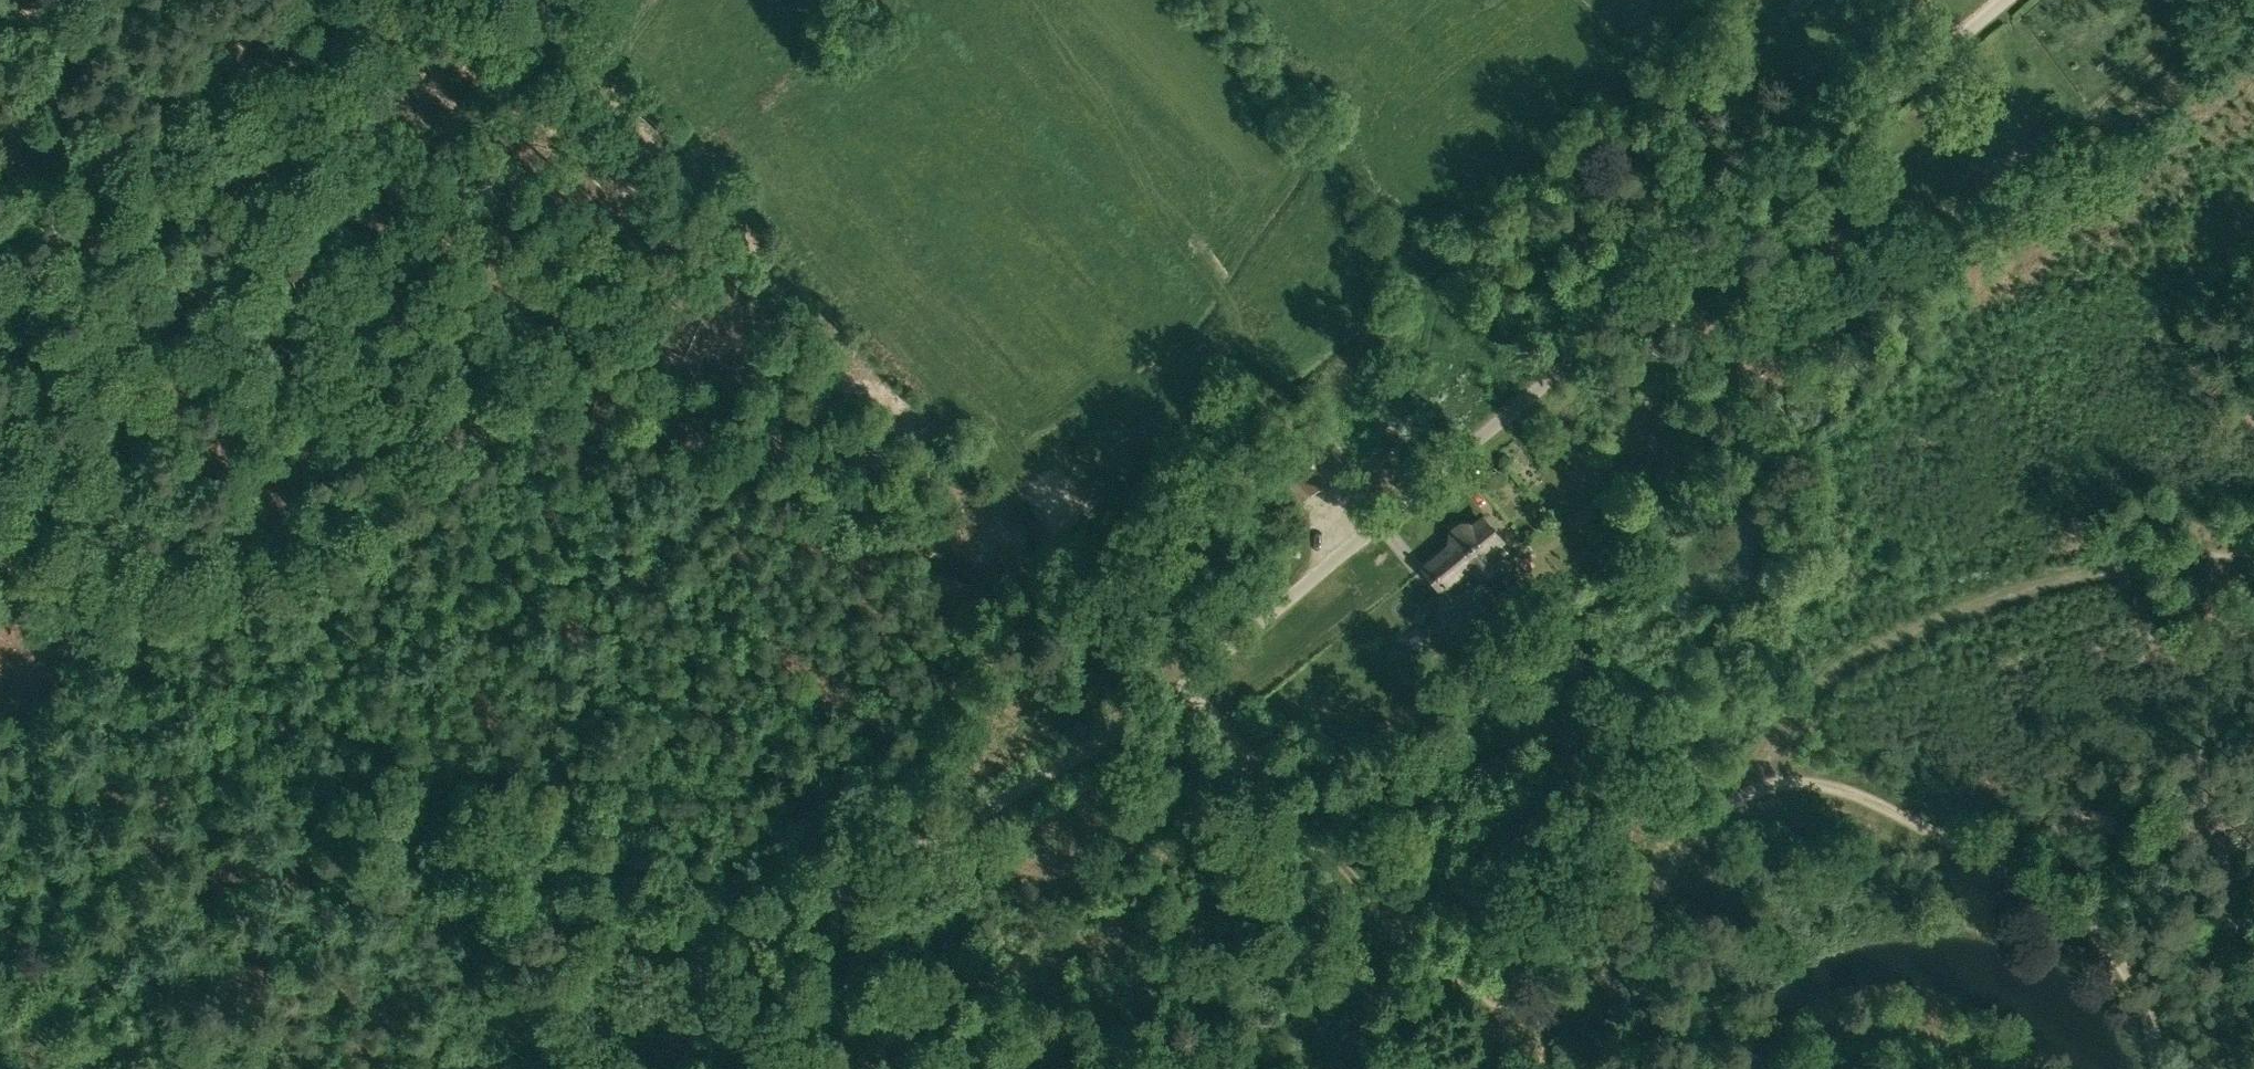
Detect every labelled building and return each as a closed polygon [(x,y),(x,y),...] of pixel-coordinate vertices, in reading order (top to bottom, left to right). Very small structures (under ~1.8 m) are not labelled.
[(1277,456),(1312,494),(1344,465),(1309,427),(1277,456)] [(1452,532),(1452,540),(1454,543),(1453,543),(1479,574),(1507,551),(1481,520),(1471,529),(1468,526),(1460,525),(1452,532)] [(1453,543),(1425,566),(1451,597),(1479,574),(1453,543)] [(1520,576),(1497,595),(1523,627),(1546,607),(1520,576)]
